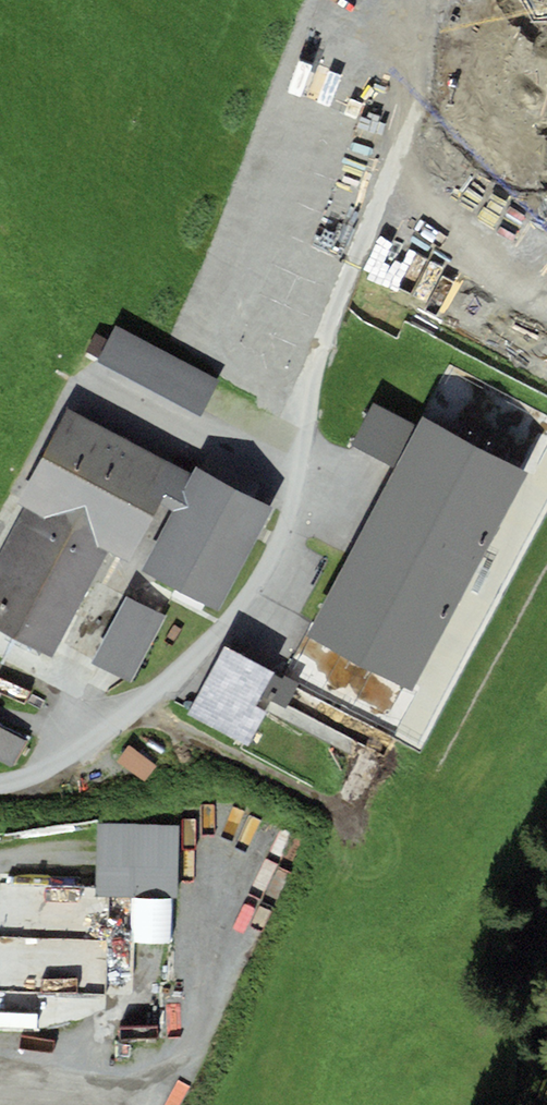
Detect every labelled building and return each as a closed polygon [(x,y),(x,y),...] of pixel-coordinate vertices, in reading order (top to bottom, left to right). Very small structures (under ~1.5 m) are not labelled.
[(220,380),(114,327),(96,362),(202,416),(220,380)] [(390,470),(414,424),(373,403),(349,449),(390,470)] [(179,467),(67,409),(17,504),(23,507),(108,551),(129,562),(160,503),(179,467)] [(412,694),(526,474),(418,418),(414,424),(390,470),(303,637),(412,694)] [(194,475),(179,467),(160,503),(174,510),(194,475)] [(217,611),(273,510),(197,468),(194,475),(174,510),(141,570),(217,611)] [(108,551),(23,507),(0,551),(0,630),(53,657),(75,614),(108,551)] [(131,682),(165,616),(126,596),(92,662),(131,682)] [(266,713),(259,710),(274,674),(218,651),(190,720),(253,746),(266,713)] [(12,767),(26,742),(0,728),(0,760),(12,767)] [(146,783),(157,766),(128,747),(117,764),(146,783)] [(179,825),(97,824),(96,896),(133,897),(170,898),(177,898),(179,825)] [(170,943),(170,898),(133,897),(132,943),(170,943)] [(109,937),(129,937),(129,902),(109,902),(109,937)] [(39,1032),(39,1016),(67,1017),(68,998),(38,997),(39,970),(20,969),(21,943),(0,942),(0,1031),(39,1032)]
